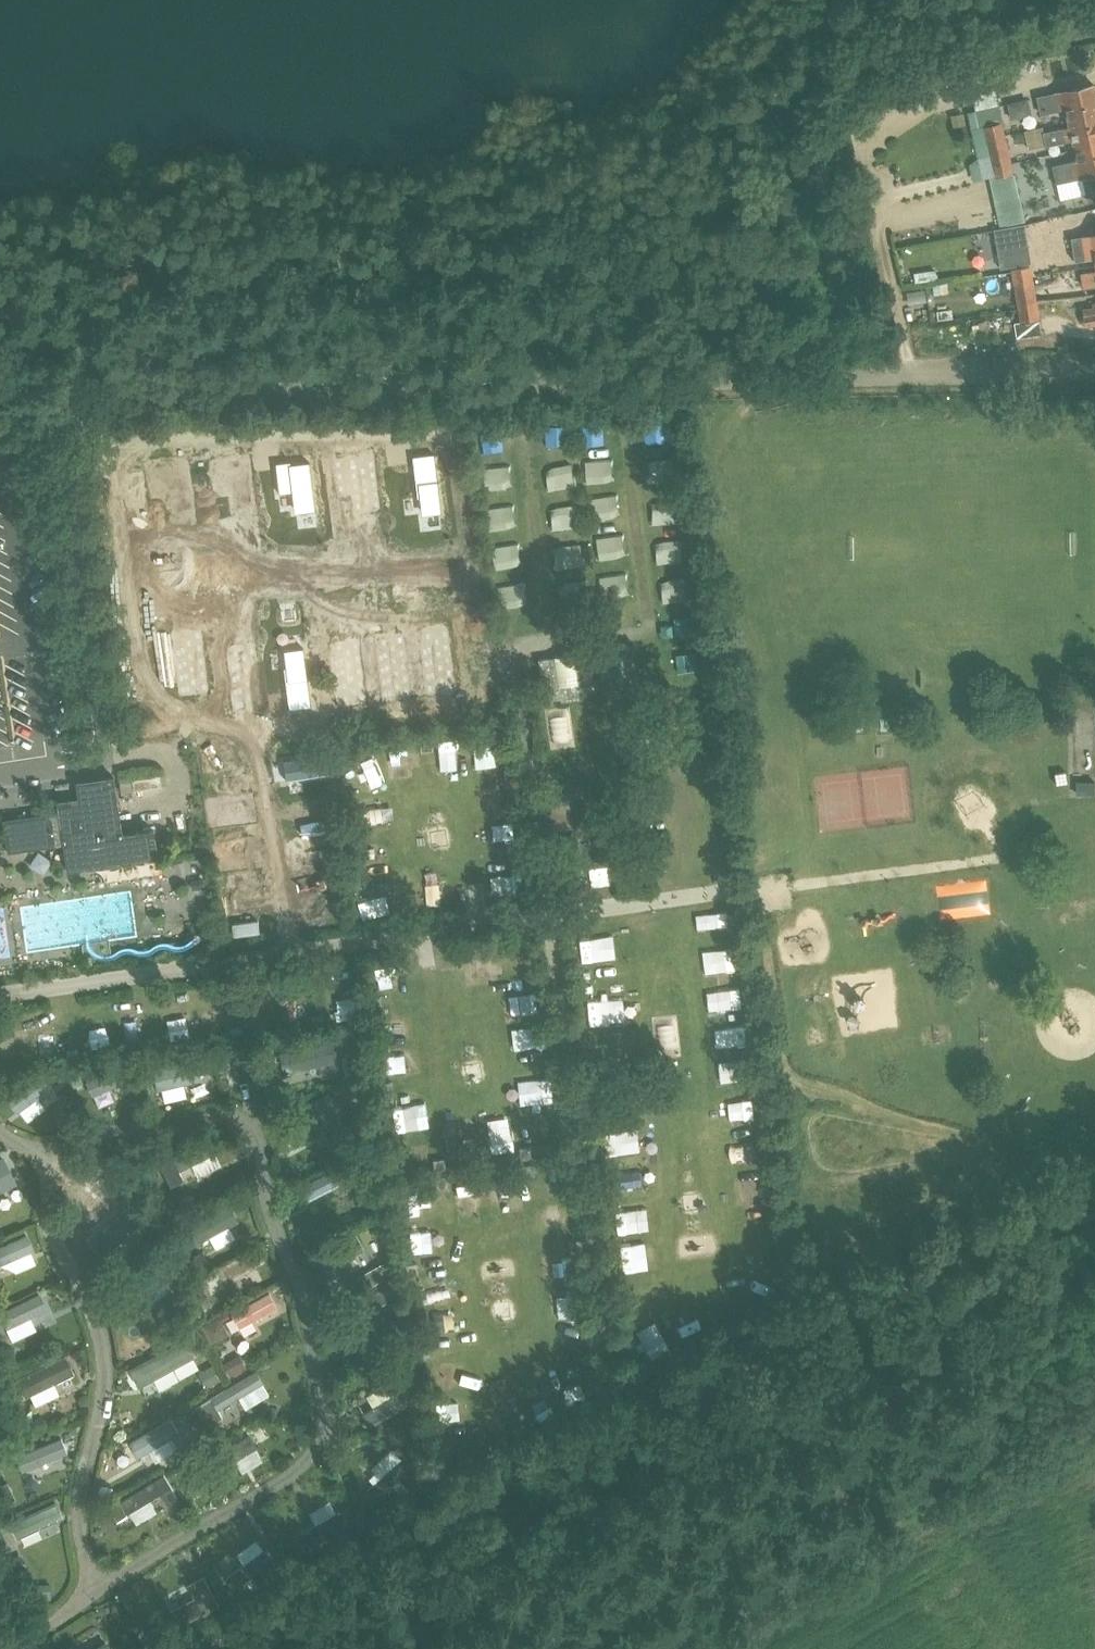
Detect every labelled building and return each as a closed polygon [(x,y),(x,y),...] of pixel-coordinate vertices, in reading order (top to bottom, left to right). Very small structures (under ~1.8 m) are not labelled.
[(1018,71),(1044,69),(1042,47),(1016,50),(1018,71)] [(1006,75),(984,77),(984,96),(1007,95),(1006,75)] [(1094,114),(1094,90),(1094,85),(1037,98),(1040,113),(1065,107),(1068,121),(1094,114)] [(1000,106),(975,111),(979,127),(982,127),(986,144),(1007,140),(1000,106)] [(1094,144),(1094,114),(1068,121),(1069,127),(1043,133),(1046,145),(1072,139),(1074,149),(1094,144)] [(990,161),(1011,157),(1007,140),(986,144),(990,161)] [(1074,149),(1077,161),(1053,166),(1057,182),(1069,179),(1094,173),(1094,144),(1074,149)] [(1011,157),(990,161),(994,179),(1014,174),(1011,157)] [(1094,265),(1094,235),(1078,238),(1072,239),(1075,261),(1094,258),(1094,265)] [(1000,266),(1030,260),(1028,244),(998,248),(1000,266)] [(1013,287),(1034,283),(1031,265),(1010,268),(1013,287)] [(1081,274),(1083,286),(1094,284),(1094,272),(1081,274)] [(1034,283),(1013,287),(1016,304),(1037,301),(1034,283)] [(909,304),(927,301),(925,288),(907,291),(909,304)] [(1037,301),(1016,304),(1019,321),(1015,322),(1017,336),(1040,332),(1038,319),(1040,318),(1037,301)] [(1090,308),(1082,309),(1085,325),(1092,324),(1094,323),(1094,307),(1090,308)] [(446,728),(449,753),(467,751),(464,726),(446,728)] [(297,769),(301,785),(333,778),(329,762),(297,769)] [(58,811),(3,819),(8,852),(63,844),(67,872),(158,858),(154,829),(123,834),(114,776),(76,782),(78,798),(57,801),(58,811)] [(909,903),(904,893),(870,911),(876,922),(909,903)] [(741,959),(740,938),(715,939),(716,960),(741,959)] [(332,1041),(278,1053),(283,1073),(336,1061),(332,1041)] [(249,1058),(232,1061),(237,1083),(254,1079),(249,1058)] [(197,1061),(153,1071),(158,1091),(164,1090),(185,1085),(202,1081),(197,1061)] [(127,1062),(86,1081),(92,1096),(134,1077),(127,1062)] [(42,1075),(6,1100),(16,1113),(19,1111),(37,1098),(51,1088),(42,1075)] [(326,1093),(280,1116),(287,1130),(320,1113),(332,1136),(345,1129),(326,1093)] [(171,1155),(158,1161),(171,1187),(184,1181),(179,1171),(192,1164),(216,1153),(217,1152),(211,1141),(173,1159),(171,1155)] [(17,1185),(4,1159),(0,1161),(0,1194),(17,1185)] [(346,1164),(302,1186),(310,1200),(354,1178),(346,1164)] [(359,1176),(365,1188),(377,1182),(371,1171),(359,1176)] [(230,1204),(188,1227),(197,1243),(210,1236),(228,1226),(239,1220),(230,1204)] [(0,1247),(0,1265),(11,1260),(31,1252),(33,1250),(27,1236),(0,1247)] [(259,1250),(217,1273),(225,1287),(226,1286),(246,1275),(266,1264),(259,1250)] [(161,1260),(112,1284),(120,1302),(141,1292),(161,1282),(170,1278),(161,1260)] [(390,1276),(383,1263),(357,1277),(364,1290),(390,1276)] [(394,1281),(344,1311),(351,1323),(401,1293),(394,1281)] [(269,1292),(231,1312),(239,1327),(277,1306),(269,1292)] [(0,1312),(0,1314),(7,1328),(30,1317),(47,1308),(40,1293),(0,1312)] [(254,1337),(267,1332),(261,1318),(248,1324),(254,1337)] [(185,1339),(130,1370),(140,1387),(174,1368),(193,1358),(195,1356),(185,1339)] [(66,1355),(18,1378),(27,1396),(31,1394),(54,1383),(75,1373),(66,1355)] [(229,1378),(246,1369),(239,1356),(222,1365),(229,1378)] [(381,1377),(386,1389),(406,1379),(401,1368),(381,1377)] [(223,1417),(218,1409),(239,1397),(262,1383),(263,1382),(256,1370),(193,1407),(199,1418),(205,1427),(223,1417)] [(375,1405),(362,1413),(369,1426),(412,1402),(404,1388),(394,1394),(375,1405)] [(171,1418),(131,1442),(140,1458),(150,1452),(171,1439),(180,1434),(171,1418)] [(250,1434),(208,1459),(215,1472),(235,1460),(258,1447),(250,1434)] [(62,1437),(17,1455),(23,1470),(68,1452),(62,1437)] [(420,1480),(401,1458),(373,1483),(365,1489),(374,1500),(392,1485),(398,1479),(408,1490),(420,1480)] [(194,1462),(180,1468),(195,1500),(209,1494),(194,1462)] [(130,1512),(149,1500),(160,1493),(168,1505),(179,1498),(164,1475),(109,1509),(116,1521),(130,1512)] [(316,1496),(328,1510),(349,1491),(337,1477),(316,1496)] [(0,1486),(0,1498),(2,1503),(14,1498),(7,1482),(0,1486)] [(56,1501),(10,1522),(18,1538),(64,1517),(56,1501)] [(315,1523),(294,1535),(303,1551),(346,1525),(337,1510),(335,1511),(315,1523)] [(256,1583),(277,1567),(273,1561),(274,1561),(264,1548),(264,1549),(244,1563),(226,1577),(234,1587),(250,1575),(256,1583)] [(195,1564),(174,1578),(181,1589),(202,1574),(195,1564)] [(169,1612),(177,1628),(219,1606),(204,1577),(189,1585),(195,1598),(169,1612)] [(90,1648),(112,1648),(107,1640),(90,1648)]
